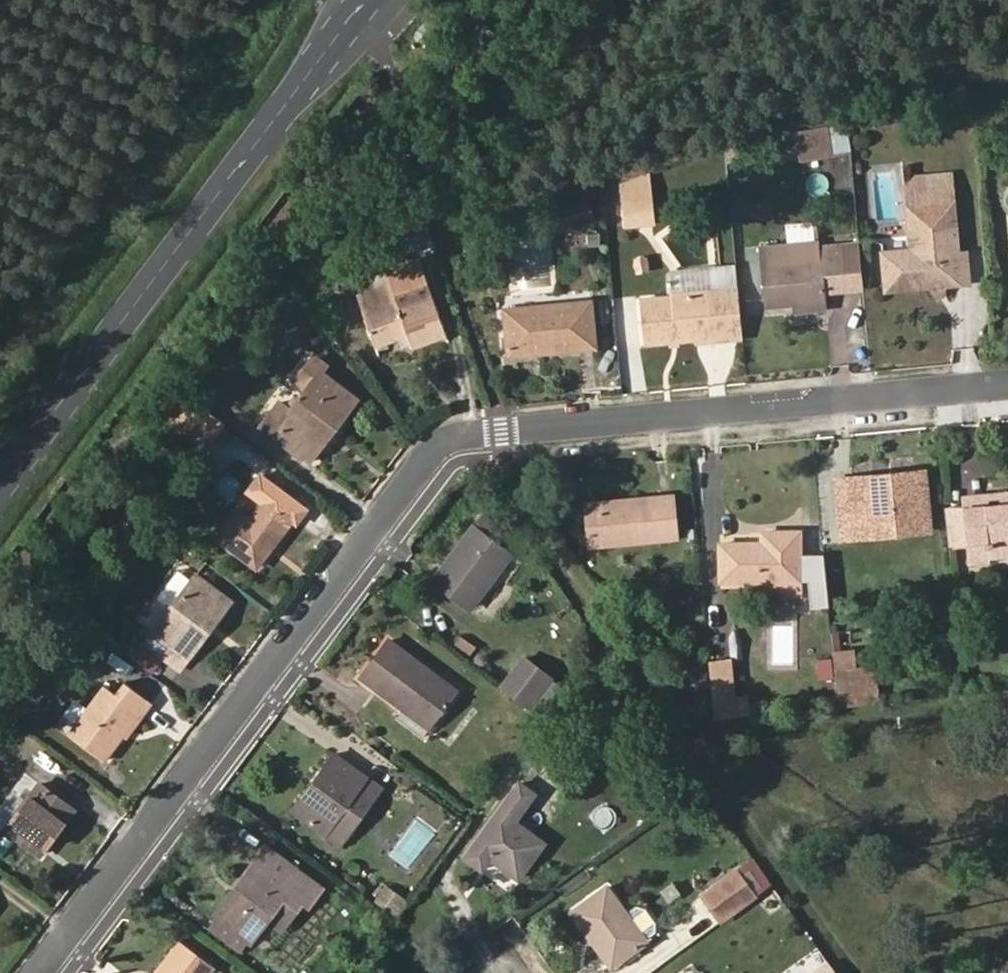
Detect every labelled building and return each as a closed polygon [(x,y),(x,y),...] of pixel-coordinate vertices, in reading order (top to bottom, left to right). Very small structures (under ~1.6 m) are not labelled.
[(797,159),(848,152),(846,123),(824,126),(825,138),(794,142),(797,159)] [(792,131),(794,142),(825,138),(824,126),(792,131)] [(624,201),(649,198),(647,170),(621,179),(624,201)] [(950,182),(949,171),(925,173),(926,183),(950,182)] [(919,237),(909,247),(881,249),(885,286),(928,282),(943,281),(955,280),(951,250),(957,249),(950,182),(926,183),(925,173),(913,174),(919,237)] [(626,226),(651,224),(649,198),(624,201),(626,226)] [(590,219),(583,200),(556,210),(563,228),(590,219)] [(843,283),(860,282),(856,236),(839,238),(843,283)] [(822,285),(843,283),(839,238),(818,240),(820,253),(786,256),(757,259),(762,302),(794,299),(823,296),(822,285)] [(818,240),(785,243),(786,256),(820,253),(818,240)] [(955,280),(969,280),(965,248),(957,249),(951,250),(955,280)] [(388,267),(393,282),(357,294),(374,343),(395,335),(411,330),(414,339),(416,343),(449,331),(422,255),(388,267)] [(928,282),(936,296),(943,281),(928,282)] [(717,336),(741,334),(736,286),(712,289),(717,336)] [(671,293),(671,296),(640,299),(644,344),(696,338),(714,336),(717,336),(712,289),(671,293)] [(599,347),(594,294),(504,302),(509,356),(599,347)] [(795,309),(824,306),(823,296),(794,299),(795,309)] [(395,335),(398,344),(414,339),(411,330),(395,335)] [(696,345),(716,343),(714,336),(696,338),(696,345)] [(290,408),(280,400),(261,424),(309,460),(357,397),(324,372),(331,362),(317,351),(292,383),(303,391),(290,408)] [(165,422),(205,450),(226,420),(187,392),(165,422)] [(898,530),(923,527),(917,470),(889,473),(890,483),(866,486),(865,476),(853,477),(857,524),(897,520),(898,530)] [(889,473),(865,476),(866,486),(890,483),(889,473)] [(844,525),(857,524),(853,477),(839,479),(844,525)] [(251,515),(239,505),(217,534),(258,567),(305,504),(277,481),(251,515)] [(1004,489),(968,493),(971,544),(984,544),(985,556),(1007,554),(1007,482),(1004,482),(1004,489)] [(681,535),(677,491),(584,499),(585,508),(597,507),(599,524),(587,525),(590,542),(681,535)] [(505,518),(486,504),(431,575),(473,608),(517,550),(494,532),(505,518)] [(585,508),(587,525),(599,524),(597,507),(585,508)] [(761,528),(762,539),(718,542),(720,581),(764,580),(765,594),(804,592),(799,527),(761,528)] [(224,595),(196,573),(146,639),(181,665),(208,631),(201,625),(224,595)] [(802,612),(802,594),(778,593),(778,611),(802,612)] [(208,631),(231,600),(224,595),(201,625),(208,631)] [(798,658),(798,618),(775,618),(775,658),(798,658)] [(463,688),(391,634),(359,675),(403,708),(399,714),(426,736),(463,688)] [(860,662),(858,645),(831,647),(836,704),(881,699),(877,662),(860,662)] [(735,660),(734,652),(707,654),(713,716),(752,712),(747,661),(735,660)] [(554,679),(528,659),(505,688),(531,708),(554,679)] [(106,685),(69,732),(105,760),(122,734),(140,708),(147,715),(157,702),(126,677),(116,692),(106,685)] [(122,734),(130,740),(147,715),(140,708),(122,734)] [(382,788),(335,752),(316,776),(326,785),(302,814),(341,844),(382,788)] [(294,807),(302,814),(326,785),(316,776),(294,807)] [(76,805),(44,779),(7,826),(39,851),(76,805)] [(537,793),(518,779),(462,858),(482,871),(491,860),(518,880),(547,840),(519,819),(537,793)] [(324,885),(267,842),(214,912),(219,916),(213,924),(241,946),(248,936),(254,940),(269,919),(290,891),(305,901),(311,905),(324,885)] [(738,866),(702,891),(722,919),(757,893),(738,866)] [(391,883),(381,895),(394,907),(404,895),(391,883)] [(649,939),(608,883),(570,910),(610,967),(649,939)] [(269,919),(284,929),(305,901),(290,891),(269,919)] [(213,968),(180,942),(157,972),(158,972),(209,972),(213,968)] [(809,971),(811,972),(839,972),(829,958),(809,971)]
